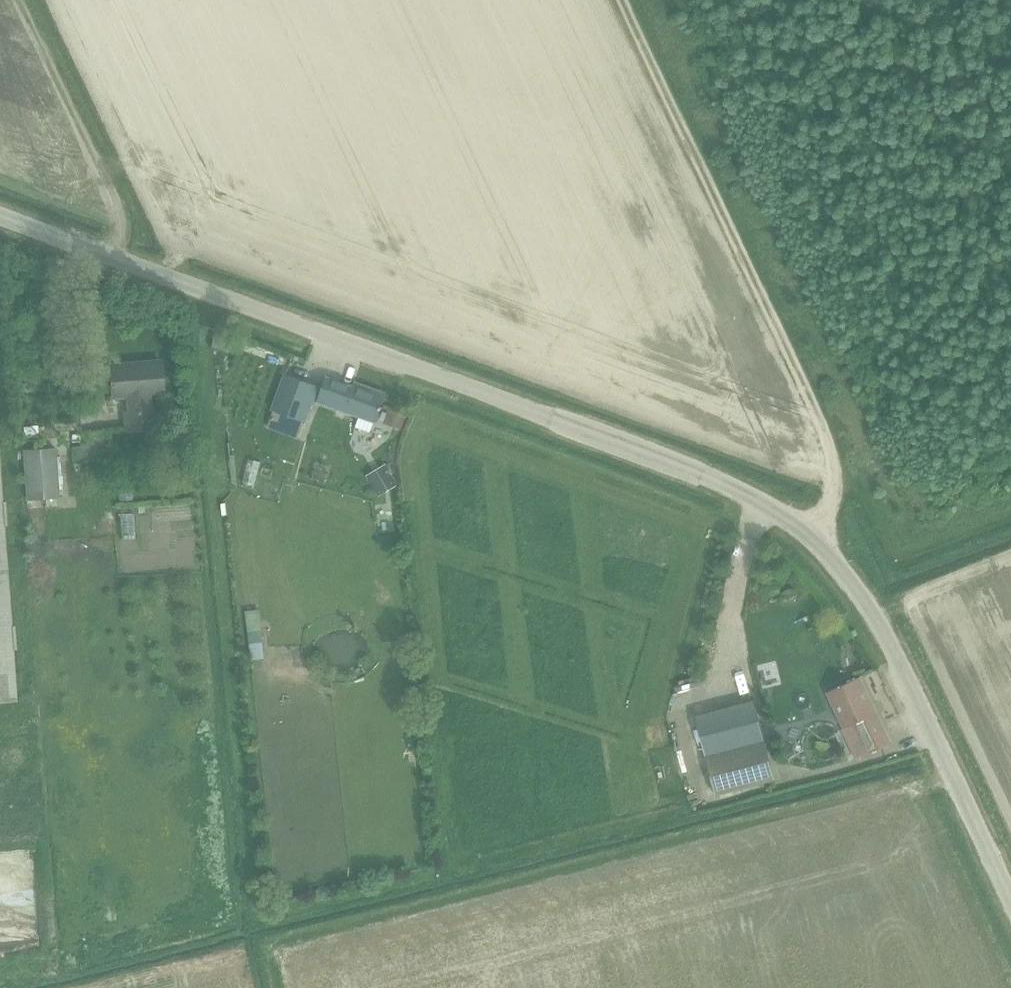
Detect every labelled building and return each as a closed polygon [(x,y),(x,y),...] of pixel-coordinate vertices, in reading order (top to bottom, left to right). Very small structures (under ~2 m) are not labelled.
[(163,392),(162,382),(160,362),(109,366),(112,396),(124,395),(126,411),(125,411),(127,432),(154,429),(153,409),(150,409),(149,393),(163,392)] [(297,438),(303,421),(305,422),(313,400),(318,401),(317,403),(374,423),(383,398),(326,378),(322,388),(286,376),(268,428),(297,438)] [(389,411),(385,424),(402,429),(406,416),(389,411)] [(108,459),(107,430),(83,431),(84,445),(72,446),(73,461),(108,459)] [(56,448),(23,450),(26,500),(59,498),(56,448)] [(386,465),(368,476),(380,496),(399,486),(386,465)] [(17,701),(0,475),(0,702),(17,701)] [(265,660),(262,630),(248,632),(251,661),(265,660)] [(828,692),(837,710),(845,727),(841,729),(855,759),(889,743),(858,678),(828,692)] [(696,718),(707,759),(715,792),(775,777),(756,702),(696,718)]
